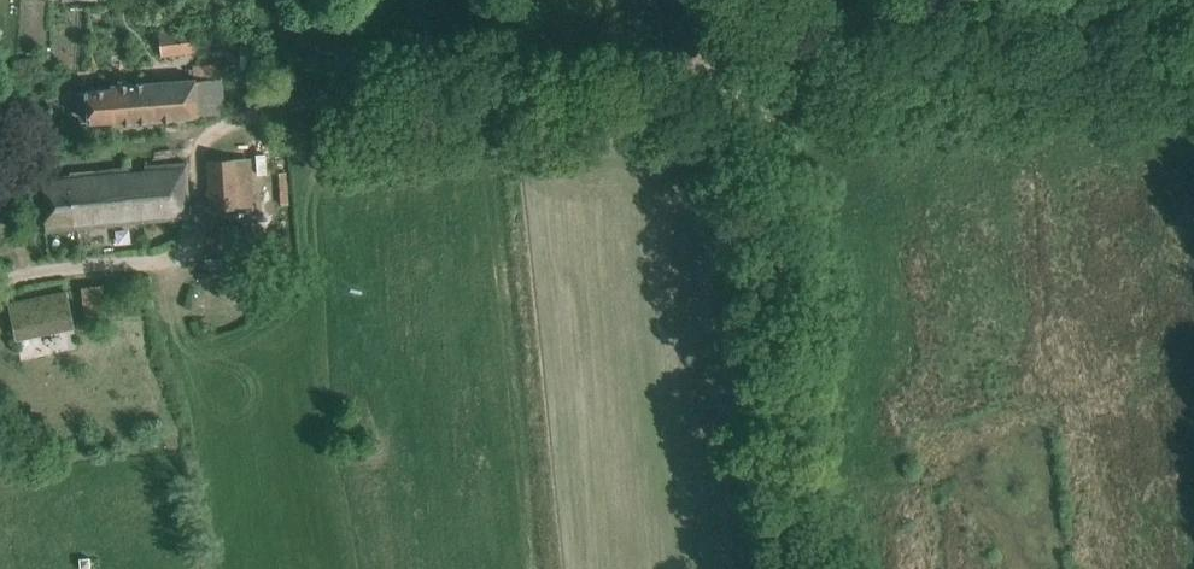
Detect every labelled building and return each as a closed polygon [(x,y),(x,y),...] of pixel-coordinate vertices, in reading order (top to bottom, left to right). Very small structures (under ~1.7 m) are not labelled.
[(196,29),(158,33),(161,55),(199,51),(196,29)] [(151,77),(152,83),(110,87),(111,89),(86,91),(87,100),(79,101),(80,113),(88,112),(89,122),(113,120),(113,123),(224,114),(221,78),(217,78),(216,65),(193,67),(194,80),(157,83),(157,77),(151,77)] [(252,182),(251,158),(208,160),(211,209),(257,207),(255,182),(252,182)] [(71,175),(43,179),(46,231),(189,217),(187,162),(145,166),(145,170),(130,171),(129,167),(70,172),(71,175)] [(245,224),(242,224),(218,226),(219,245),(246,243),(245,224)] [(82,289),(86,313),(86,317),(105,314),(102,286),(82,289)] [(67,293),(10,305),(17,338),(73,327),(67,293)]
